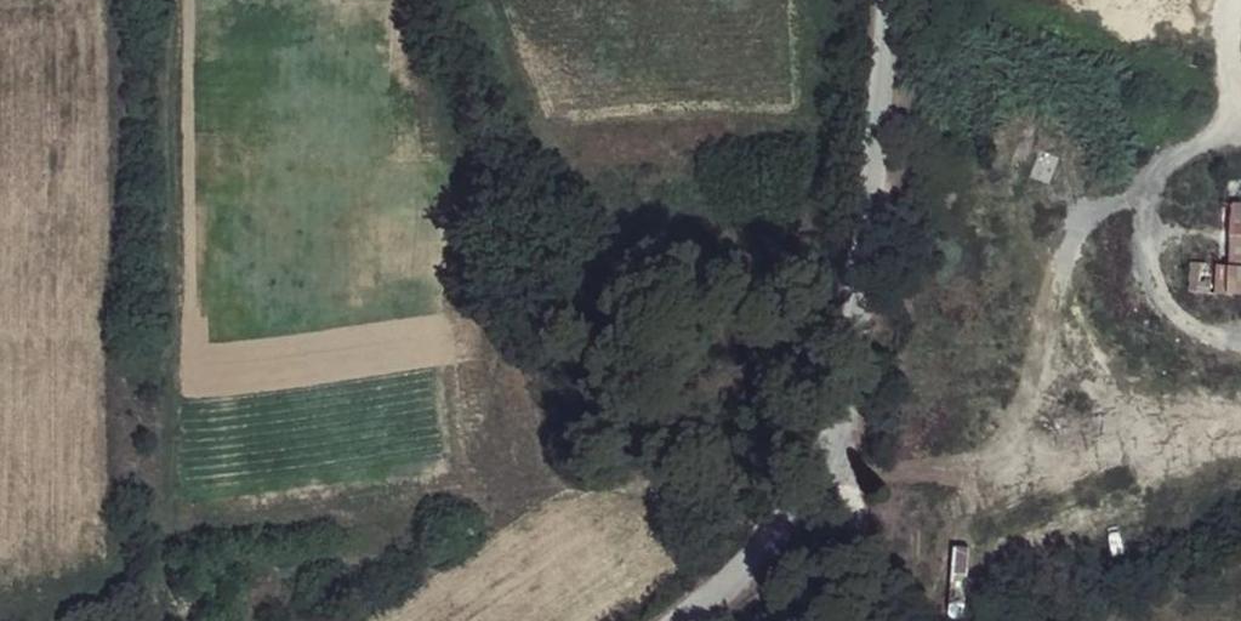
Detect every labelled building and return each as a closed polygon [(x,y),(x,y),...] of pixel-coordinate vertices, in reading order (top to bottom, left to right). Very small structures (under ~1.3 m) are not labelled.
[(1240,302),(1240,216),(1231,216),(1229,238),(1209,237),(1197,300),(1217,301),(1240,302)] [(1185,298),(1197,300),(1209,237),(1188,236),(1185,298)]
